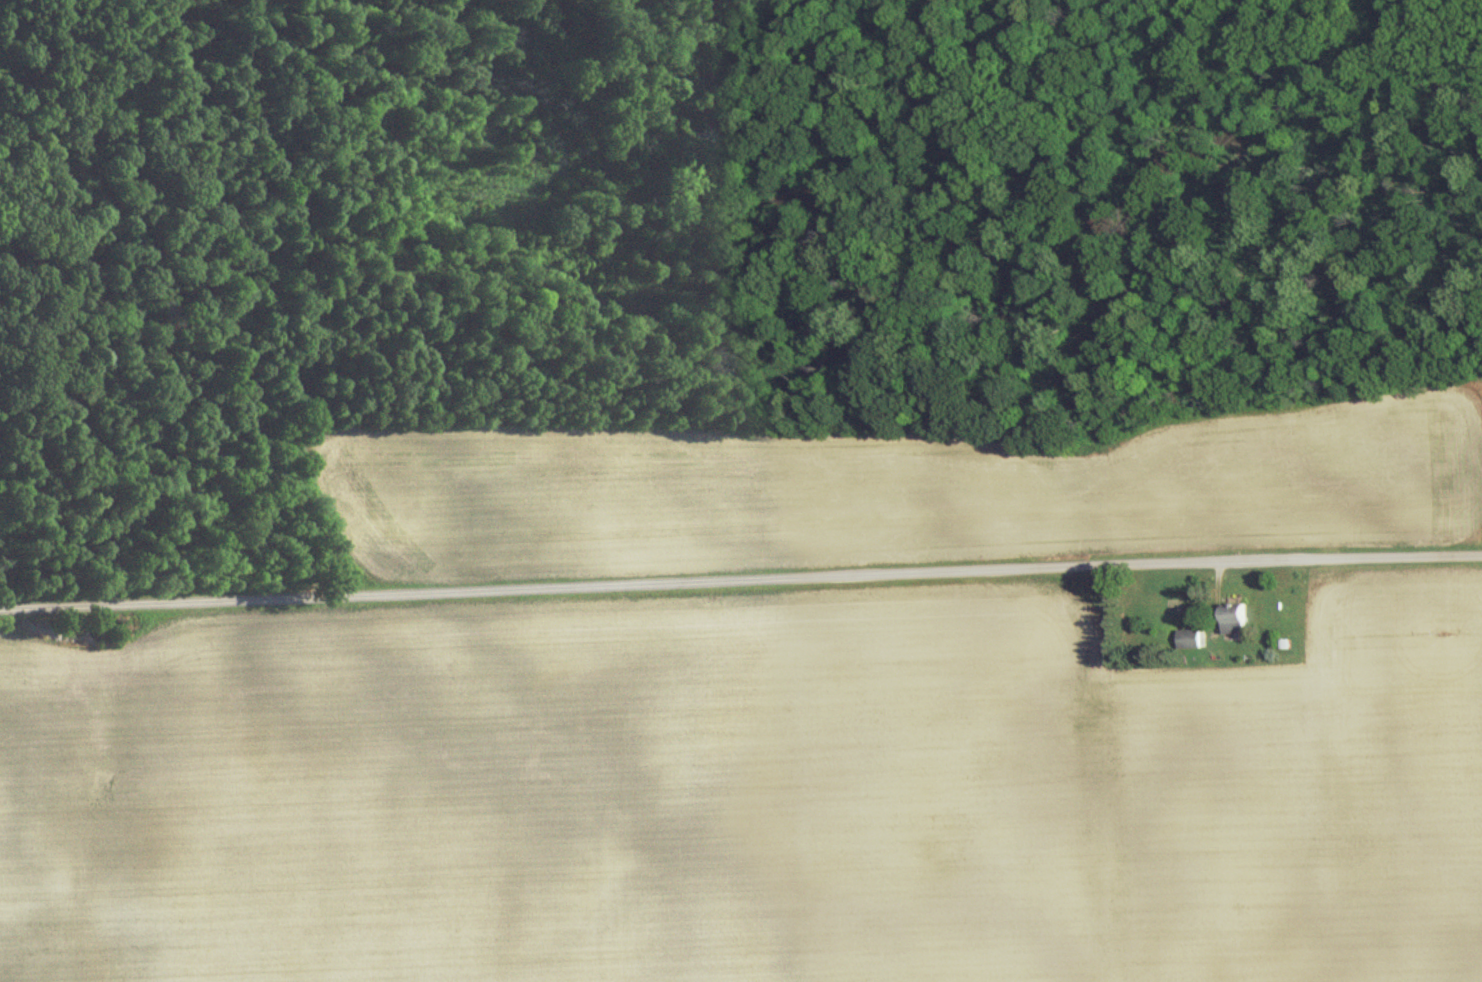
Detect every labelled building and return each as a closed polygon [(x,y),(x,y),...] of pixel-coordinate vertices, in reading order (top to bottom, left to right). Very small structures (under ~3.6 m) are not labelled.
[(1230,630),(1252,631),(1253,603),(1230,603),(1230,630)] [(1204,627),(1180,627),(1181,646),(1205,645),(1204,627)]
